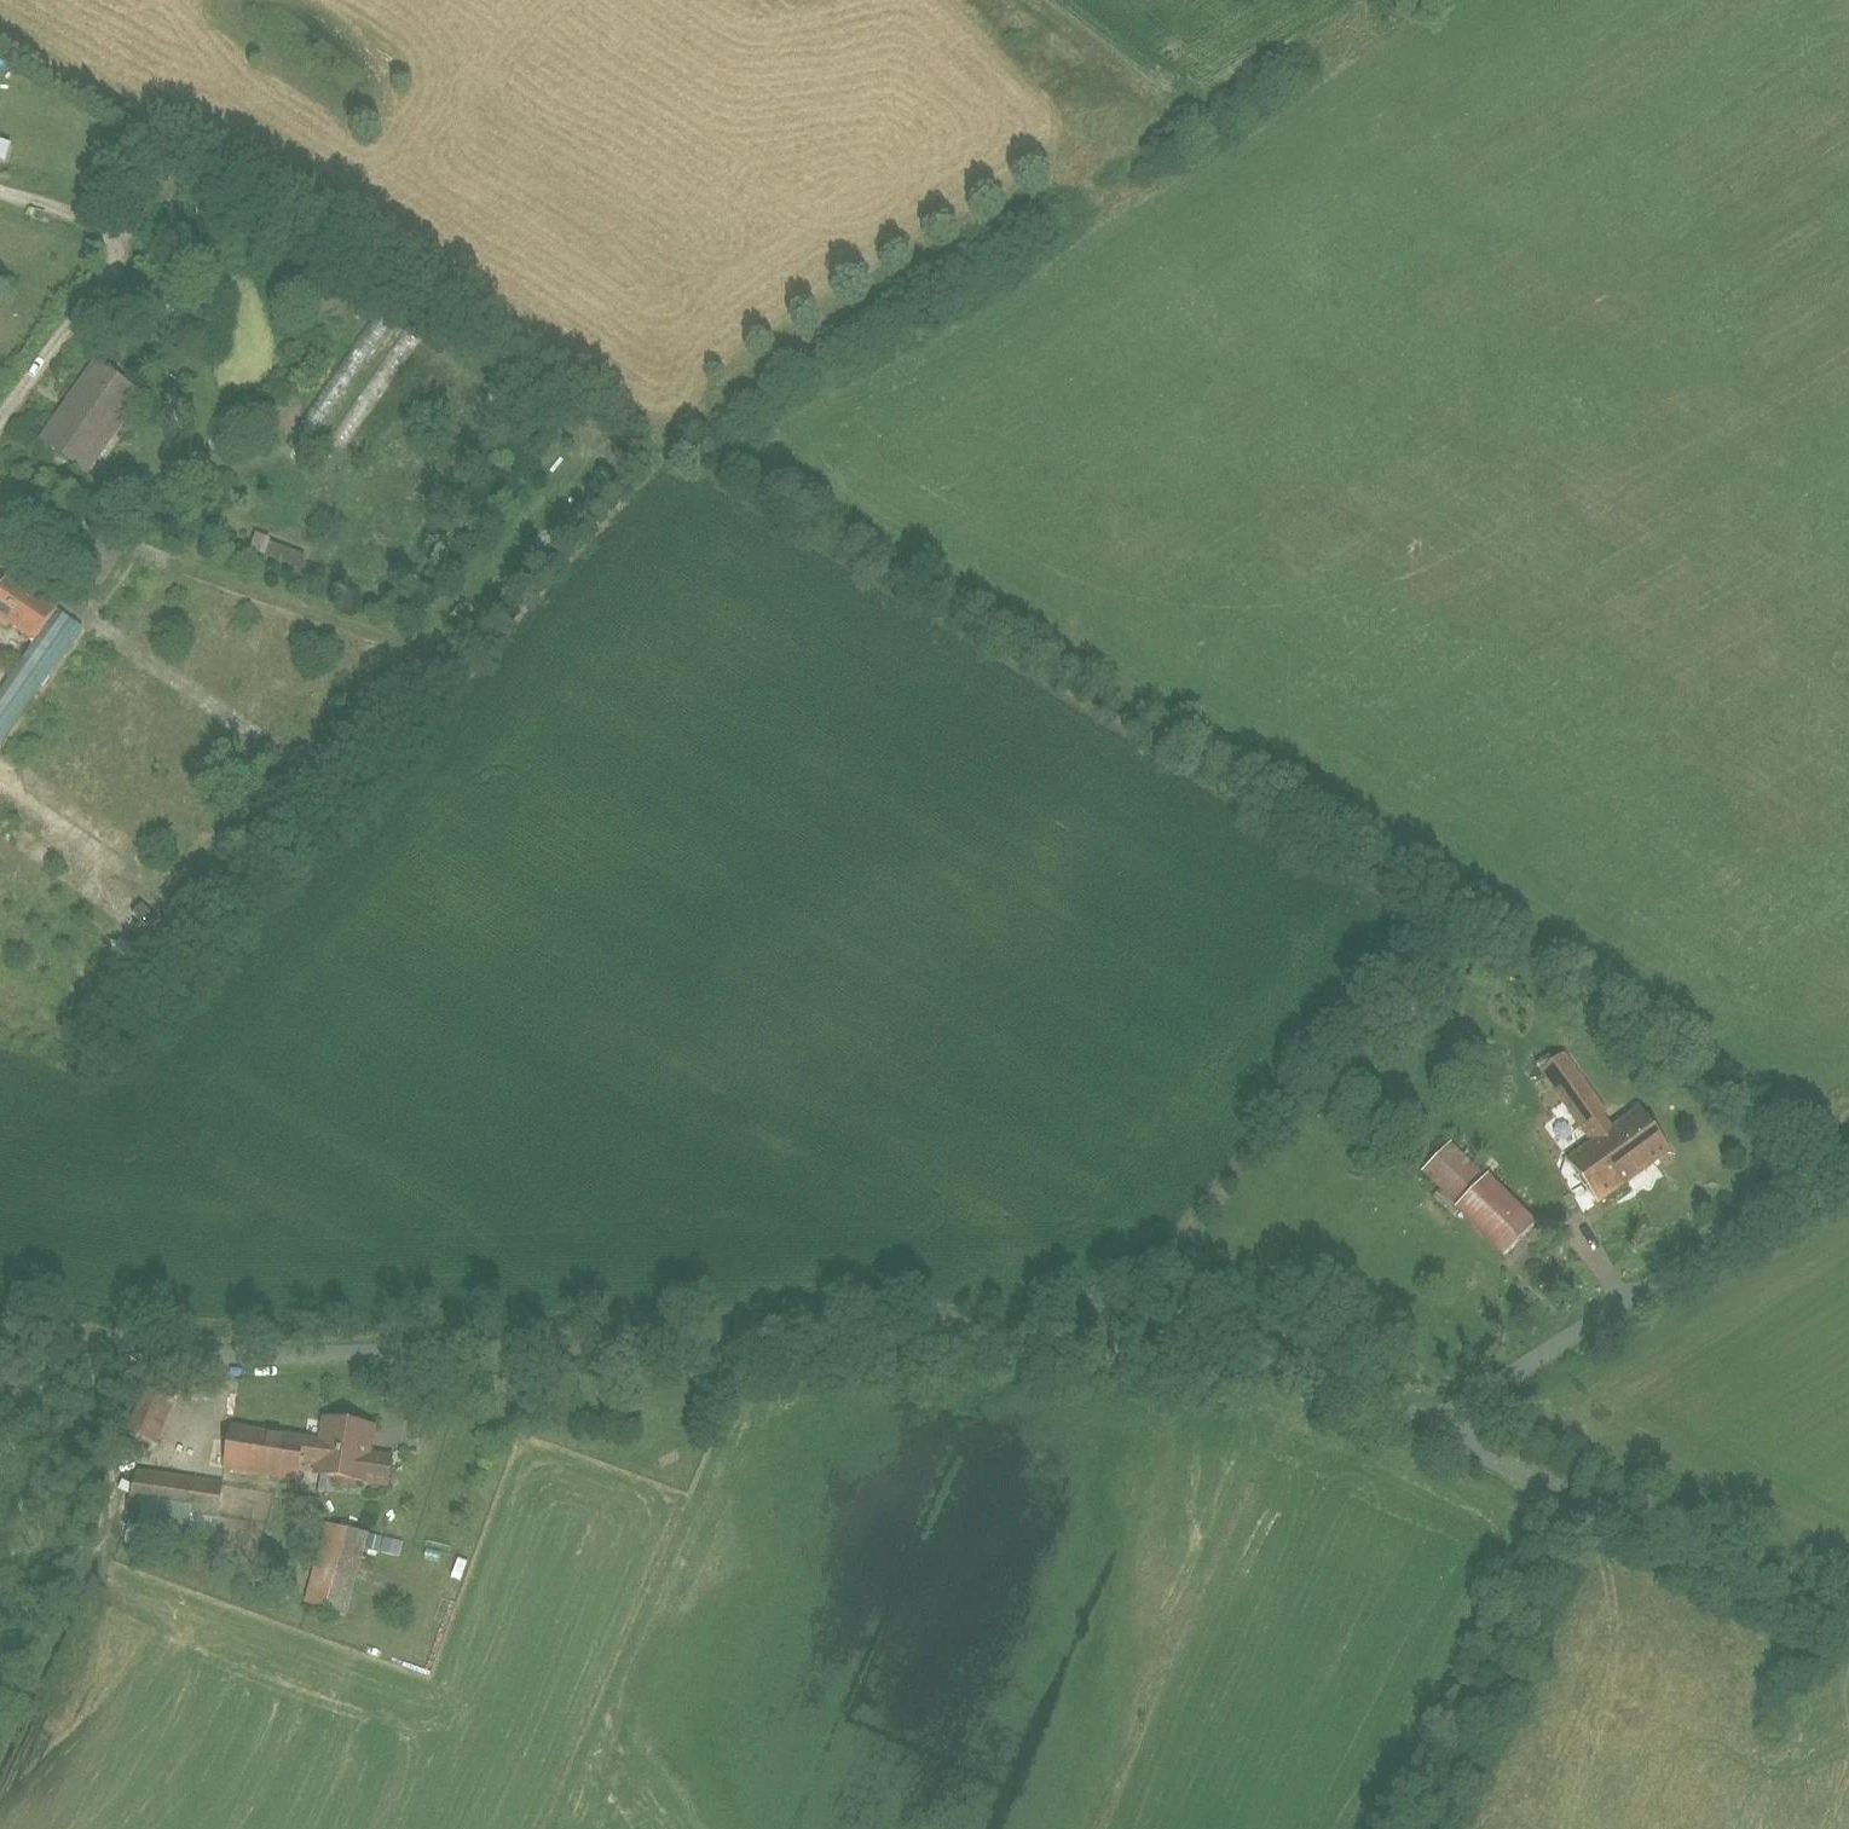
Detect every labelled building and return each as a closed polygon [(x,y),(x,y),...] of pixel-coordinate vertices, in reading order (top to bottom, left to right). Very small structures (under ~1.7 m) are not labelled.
[(11,163),(16,146),(0,141),(0,159),(11,163)] [(382,314),(375,332),(391,338),(398,320),(382,314)] [(79,463),(96,474),(144,400),(98,371),(50,445),(79,463)] [(329,391),(303,431),(315,439),(341,399),(329,391)] [(305,567),(310,551),(262,536),(257,551),(305,567)] [(0,600),(0,620),(41,647),(62,615),(13,582),(0,600)] [(62,615),(41,647),(0,702),(0,740),(5,744),(85,632),(62,615)] [(1560,1058),(1539,1074),(1594,1146),(1570,1164),(1600,1203),(1666,1154),(1638,1115),(1615,1132),(1560,1058)] [(1481,1178),(1448,1147),(1422,1174),(1456,1206),(1451,1211),(1499,1257),(1534,1221),(1485,1174),(1481,1178)] [(326,1444),(236,1433),(231,1476),(304,1485),(306,1473),(370,1481),(377,1429),(329,1423),(326,1444)] [(228,1519),(234,1484),(146,1468),(137,1521),(192,1531),(196,1513),(228,1519)] [(314,1550),(316,1497),(297,1496),(296,1549),(314,1550)] [(331,1522),(311,1605),(359,1616),(379,1533),(331,1522)]
